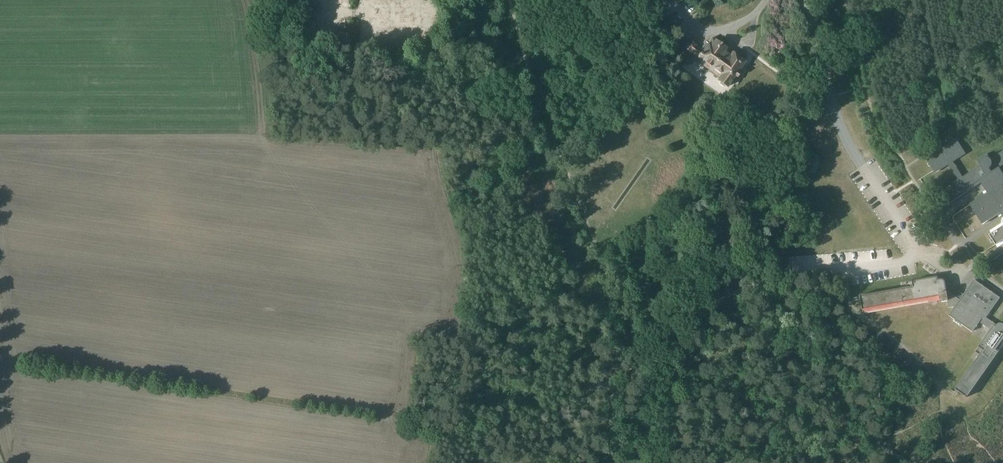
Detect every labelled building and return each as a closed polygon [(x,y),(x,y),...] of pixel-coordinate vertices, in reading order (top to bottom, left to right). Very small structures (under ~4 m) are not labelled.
[(699,57),(696,62),(697,62),(697,64),(699,66),(701,65),(702,66),(703,64),(721,77),(719,80),(721,81),(720,84),(724,87),(726,85),(728,87),(734,77),(736,79),(743,70),(740,68),(745,61),(733,52),(732,54),(725,49),(727,47),(712,37),(708,43),(706,41),(701,49),(689,40),(684,47),(699,57)] [(990,192),(970,205),(973,209),(972,210),(974,213),(975,213),(983,225),(1001,213),(1002,216),(1002,177),(1002,175),(999,170),(1002,168),(1002,151),(991,159),(988,153),(977,160),(981,166),(963,177),(953,162),(966,153),(956,138),(926,158),(935,173),(948,165),(958,180),(951,185),(959,198),(984,181),(987,186),(990,192)] [(1002,221),(1002,223),(990,231),(992,233),(990,234),(992,238),(990,239),(992,243),(994,241),(996,245),(1002,240),(1002,221)] [(949,402),(978,422),(1002,387),(1002,355),(967,407),(955,399),(960,392),(966,397),(1002,345),(1002,324),(1000,322),(998,326),(986,317),(1000,298),(974,280),(964,295),(947,283),(944,283),(943,281),(942,280),(940,279),(938,280),(939,275),(906,282),(907,288),(860,296),(863,312),(941,298),(941,302),(948,300),(949,307),(954,306),(955,307),(949,315),(954,318),(972,331),(979,321),(989,328),(990,331),(975,351),(980,355),(955,389),(957,390),(949,402)]
